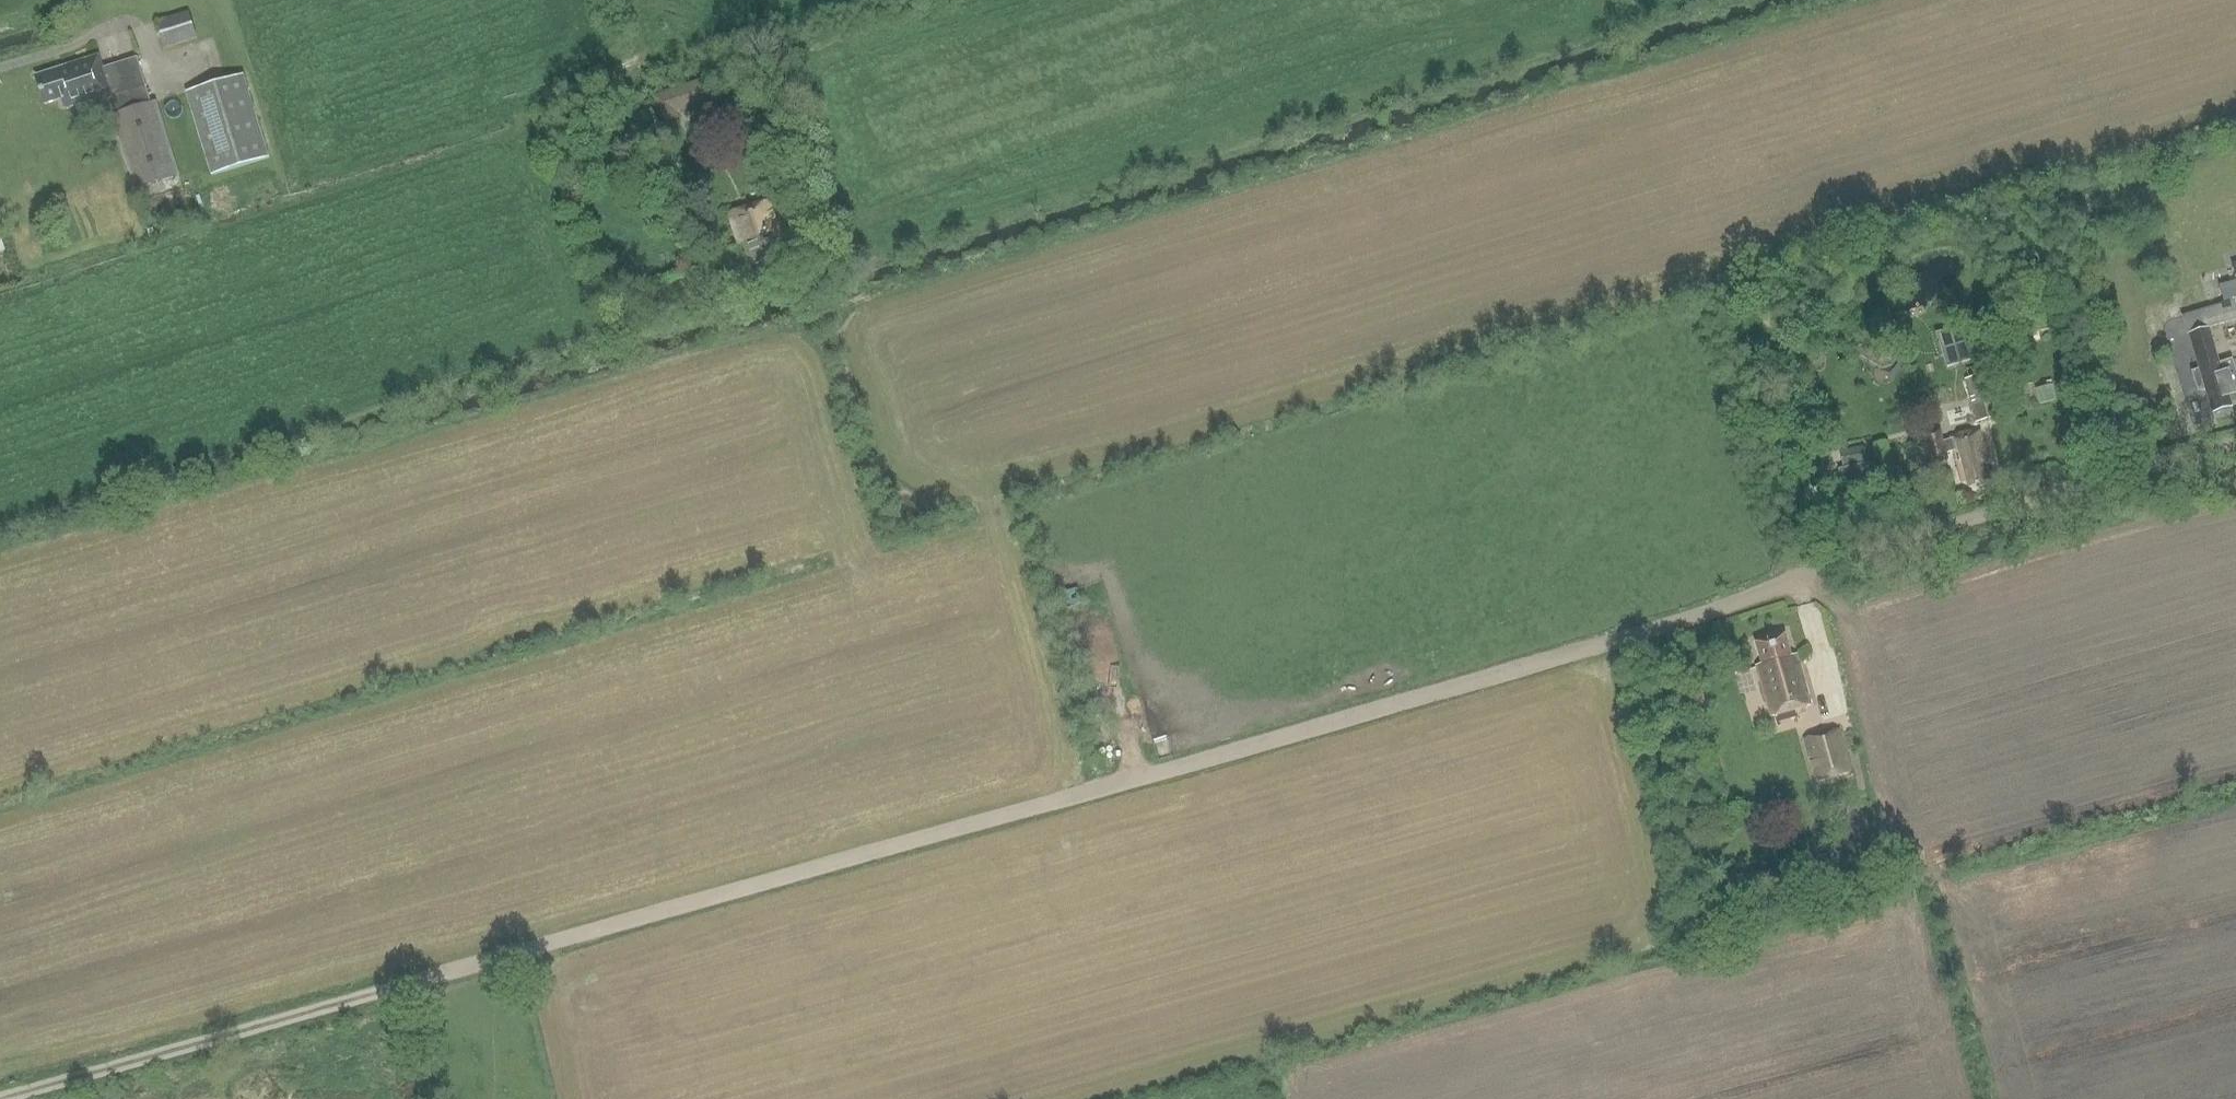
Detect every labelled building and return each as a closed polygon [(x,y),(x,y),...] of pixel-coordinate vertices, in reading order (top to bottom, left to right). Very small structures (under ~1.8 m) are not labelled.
[(196,38),(188,12),(156,22),(164,48),(196,38)] [(156,101),(152,103),(138,59),(104,69),(100,56),(37,76),(46,104),(65,98),(68,109),(109,95),(115,114),(113,115),(137,189),(180,175),(156,101)] [(186,92),(213,175),(269,157),(242,73),(186,92)] [(679,118),(677,113),(708,102),(701,80),(655,96),(664,123),(679,118)] [(782,239),(770,201),(731,213),(740,244),(745,242),(752,265),(783,255),(778,240),(782,239)] [(2220,285),(2225,303),(2183,315),(2188,332),(2235,318),(2235,280),(2220,285)] [(1975,360),(1964,323),(1936,331),(1947,368),(1975,360)] [(1835,344),(1826,346),(1829,363),(1838,361),(1835,344)] [(2235,398),(2235,367),(2233,358),(2193,370),(2199,390),(2207,388),(2214,411),(2231,406),(2229,400),(2235,398)] [(1978,422),(2000,416),(1989,374),(1967,380),(1978,422)] [(2057,400),(2068,398),(2065,380),(2053,383),(2057,400)] [(1990,460),(1984,439),(1982,432),(1952,440),(1953,442),(1945,444),(1943,439),(1941,431),(1924,434),(1925,439),(1931,463),(1948,459),(1946,452),(1955,450),(1963,482),(1969,481),(1971,487),(1987,482),(1982,462),(1990,460)] [(1844,469),(1867,465),(1864,453),(1841,457),(1844,469)] [(1771,716),(1811,705),(1798,655),(1792,657),(1786,635),(1757,643),(1763,665),(1757,666),(1771,716)] [(1733,666),(1736,676),(1748,673),(1746,662),(1733,666)] [(1689,709),(1703,705),(1698,689),(1684,693),(1689,709)] [(1818,778),(1851,769),(1841,732),(1808,741),(1818,778)] [(1677,791),(1686,788),(1683,778),(1674,780),(1677,791)]
